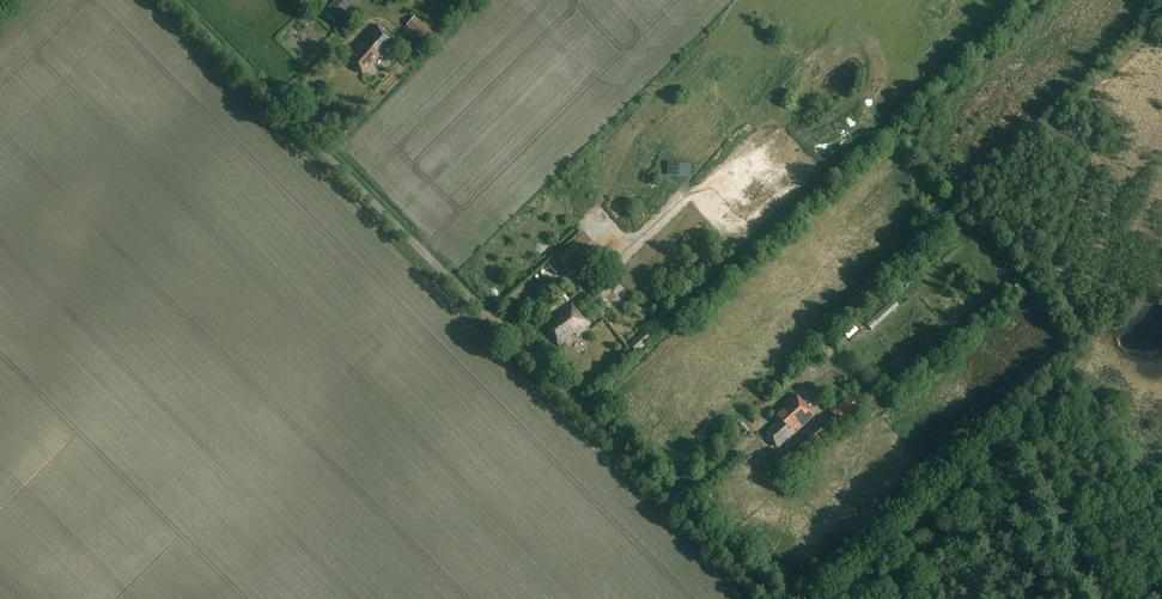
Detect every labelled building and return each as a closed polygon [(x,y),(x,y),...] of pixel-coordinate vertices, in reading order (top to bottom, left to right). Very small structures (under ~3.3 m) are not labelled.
[(357,0),(337,0),(325,13),(336,23),(357,0)] [(432,49),(440,39),(416,17),(408,27),(432,49)] [(382,59),(397,42),(376,24),(355,47),(359,51),(350,61),(363,73),(379,56),(382,59)] [(569,268),(585,254),(575,243),(559,257),(569,268)] [(575,333),(587,324),(570,302),(550,318),(553,322),(544,328),(558,346),(567,339),(565,336),(572,330),(575,333)] [(892,305),(868,328),(872,332),(896,310),(892,305)] [(849,343),(857,334),(853,329),(844,339),(849,343)] [(638,354),(653,339),(646,332),(631,346),(638,354)] [(825,342),(819,347),(829,358),(835,353),(825,342)] [(790,434),(812,415),(792,394),(771,413),(778,421),(766,431),(768,434),(767,435),(777,446),(786,438),(785,438),(790,434)] [(744,434),(749,429),(743,422),(738,427),(744,434)] [(816,449),(829,437),(815,422),(803,434),(816,449)]
